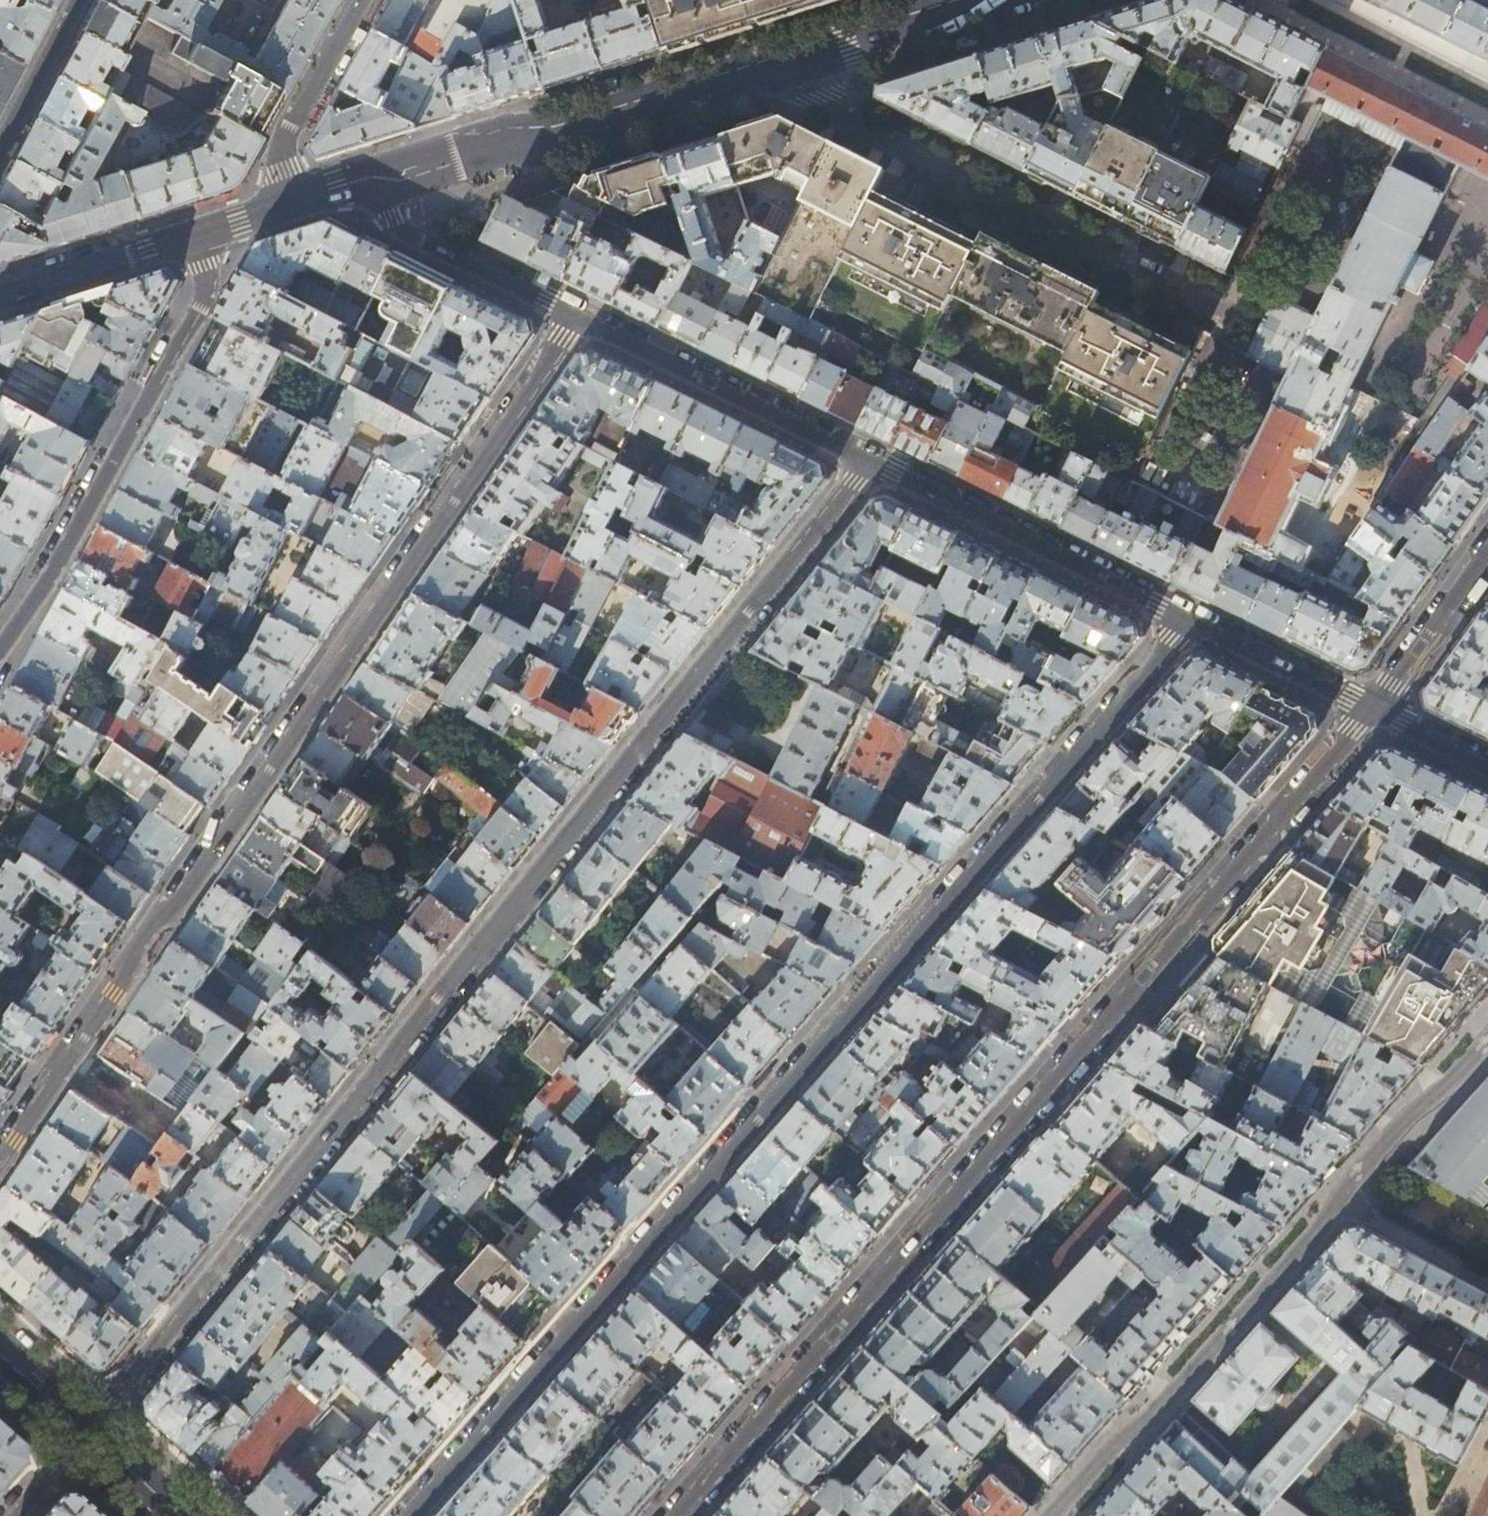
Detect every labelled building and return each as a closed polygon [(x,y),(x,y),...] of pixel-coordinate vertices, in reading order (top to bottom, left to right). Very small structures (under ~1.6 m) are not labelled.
[(21,67),(36,38),(49,14),(23,0),(0,0),(0,55),(21,67)] [(49,14),(57,0),(23,0),(49,14)] [(96,1),(141,26),(144,20),(134,15),(141,0),(96,0),(96,1)] [(165,9),(161,11),(152,6),(146,17),(279,92),(284,95),(315,38),(336,0),(288,0),(256,57),(250,60),(243,55),(245,52),(244,49),(217,34),(215,34),(212,38),(205,34),(204,28),(220,0),(170,0),(165,9)] [(376,33),(408,51),(402,65),(388,95),(382,110),(415,127),(416,130),(422,128),(457,117),(443,71),(435,67),(457,26),(479,37),(497,0),(394,0),(376,33)] [(479,37),(501,103),(523,96),(545,89),(535,57),(531,43),(530,42),(493,54),(489,39),(525,27),(517,0),(497,0),(479,37)] [(525,27),(530,42),(531,43),(539,40),(544,54),(535,57),(545,89),(572,81),(604,71),(589,23),(576,27),(574,22),(570,23),(568,27),(569,29),(552,35),(541,0),(517,0),(525,27)] [(627,11),(610,17),(609,13),(607,12),(603,13),(604,18),(589,23),(604,71),(635,61),(664,51),(654,19),(645,22),(641,8),(649,6),(647,0),(624,0),(627,11)] [(827,0),(647,0),(649,6),(654,19),(664,51),(688,44),(719,34),(805,7),(827,0)] [(1091,21),(1124,37),(1139,44),(1143,34),(1150,32),(1160,37),(1153,51),(1177,63),(1189,40),(1197,37),(1234,55),(1256,12),(1233,0),(1156,0),(1152,1),(1091,21)] [(1385,10),(1390,0),(1366,0),(1385,10)] [(1385,10),(1406,20),(1447,41),(1467,1),(1465,0),(1390,0),(1385,10)] [(141,26),(96,1),(88,15),(79,32),(124,57),(129,47),(123,44),(126,38),(121,36),(124,30),(135,36),(141,26)] [(1467,1),(1447,41),(1481,58),(1487,62),(1487,12),(1467,1)] [(1299,33),(1256,12),(1234,55),(1281,79),(1267,108),(1288,118),(1292,119),(1306,91),(1295,85),(1303,67),(1314,73),(1327,48),(1299,33)] [(146,17),(144,20),(141,26),(135,36),(133,41),(203,82),(215,85),(223,90),(210,115),(212,115),(254,138),(272,106),(279,92),(146,17)] [(1120,46),(1124,37),(1091,21),(1070,27),(1041,37),(1061,100),(1099,91),(1097,81),(1077,86),(1072,70),(1108,58),(1119,64),(1107,89),(1125,98),(1144,58),(1120,46)] [(479,110),(501,103),(479,37),(457,26),(435,67),(443,71),(457,117),(479,110)] [(124,57),(79,32),(68,54),(56,76),(101,101),(104,95),(107,90),(95,84),(105,65),(117,70),(119,65),(124,57)] [(392,60),(402,65),(408,51),(376,33),(360,60),(344,90),(373,105),(382,110),(388,95),(377,88),(383,77),(388,80),(391,74),(386,72),(392,60)] [(1010,46),(979,56),(991,93),(994,103),(990,113),(972,146),(1007,163),(1024,172),(1046,128),(1008,107),(1005,100),(1045,88),(1050,104),(1043,115),(1043,119),(1050,122),(1061,100),(1041,37),(1010,46)] [(1314,73),(1306,91),(1292,119),(1300,124),(1290,145),(1302,151),(1328,98),(1407,138),(1319,319),(1278,298),(1276,300),(1262,327),(1249,354),(1249,358),(1290,378),(1218,527),(1228,532),(1247,541),(1282,559),(1301,568),(1309,552),(1279,538),(1301,493),(1319,502),(1335,470),(1317,461),(1402,287),(1420,296),(1436,264),(1417,255),(1461,165),(1487,179),(1487,129),(1327,48),(1314,73)] [(1203,65),(1199,74),(1200,74),(1220,84),(1229,65),(1208,54),(1203,65)] [(21,67),(0,55),(0,107),(2,103),(21,67)] [(974,97),(991,93),(979,56),(932,71),(879,88),(878,98),(972,146),(990,113),(973,105),(974,101),(974,100),(974,97)] [(1183,66),(1199,74),(1203,65),(1187,58),(1183,66)] [(205,115),(119,65),(117,70),(107,90),(104,95),(137,113),(175,139),(198,121),(205,115)] [(1229,65),(1220,84),(1241,95),(1243,91),(1250,75),(1229,65)] [(101,101),(56,76),(45,96),(33,119),(78,143),(86,127),(82,125),(79,131),(71,127),(82,107),(94,114),(101,101)] [(1107,89),(1099,91),(1061,100),(1050,122),(1046,128),(1024,172),(1049,185),(1076,198),(1078,194),(1111,126),(1125,98),(1107,89)] [(104,95),(101,101),(94,114),(86,127),(78,143),(71,156),(68,162),(65,168),(61,175),(56,184),(64,187),(65,191),(60,202),(56,203),(48,198),(33,226),(35,232),(40,249),(85,235),(133,220),(117,172),(83,182),(118,119),(131,125),(137,113),(104,95)] [(1300,124),(1292,119),(1288,118),(1283,127),(1261,116),(1266,107),(1253,100),(1213,177),(1208,187),(1252,209),(1273,165),(1279,168),(1290,145),(1300,124)] [(415,127),(382,110),(373,105),(344,115),(333,109),(311,150),(319,161),(368,145),(416,130),(415,127)] [(175,139),(137,113),(131,125),(112,158),(117,172),(133,220),(166,210),(195,200),(179,149),(175,139)] [(210,115),(205,115),(198,121),(202,123),(192,132),(196,137),(198,134),(206,137),(200,149),(185,153),(183,148),(179,149),(195,200),(225,191),(236,181),(247,162),(259,140),(254,138),(212,115),(210,115)] [(78,143),(33,119),(23,137),(11,161),(56,184),(61,175),(49,169),(59,149),(71,156),(78,143)] [(752,128),(722,138),(738,187),(756,181),(777,174),(780,180),(806,193),(831,143),(803,129),(782,119),(752,128)] [(1128,219),(1161,151),(1111,126),(1078,194),(1128,219)] [(704,197),(738,187),(722,138),(693,147),(664,156),(674,185),(683,183),(687,195),(678,198),(700,267),(714,274),(733,284),(753,293),(755,295),(763,279),(754,274),(765,252),(774,257),(783,240),(750,223),(749,220),(729,260),(723,257),(704,197)] [(861,158),(831,143),(806,193),(783,240),(774,257),(763,279),(755,295),(763,298),(767,300),(801,317),(810,322),(821,300),(875,192),(886,171),(861,158)] [(1199,205),(1208,187),(1213,177),(1161,151),(1128,219),(1125,224),(1150,236),(1176,250),(1199,205)] [(1296,186),(1323,186),(1323,156),(1296,155),(1296,186)] [(610,174),(550,193),(551,193),(565,200),(599,217),(693,263),(700,267),(678,198),(674,185),(664,156),(610,174)] [(11,161),(0,181),(0,209),(25,221),(33,226),(48,198),(56,184),(11,161)] [(915,211),(875,192),(821,300),(924,353),(925,351),(952,296),(1069,355),(1039,412),(1140,462),(1193,353),(1132,322),(1095,303),(1101,292),(1024,253),(983,233),(978,243),(915,211)] [(545,205),(559,212),(565,200),(551,193),(545,205)] [(1128,219),(1078,194),(1076,198),(1100,211),(1125,224),(1128,219)] [(508,254),(532,266),(555,221),(540,214),(507,197),(485,243),(508,254)] [(565,200),(559,212),(555,221),(532,266),(544,272),(566,283),(584,247),(572,241),(575,234),(579,236),(583,228),(592,232),(599,217),(565,200)] [(559,212),(545,205),(540,214),(555,221),(559,212)] [(1199,205),(1176,250),(1192,257),(1226,275),(1249,229),(1199,205)] [(0,209),(0,262),(4,261),(40,249),(35,232),(30,238),(18,233),(25,221),(0,209)] [(678,292),(693,263),(599,217),(592,232),(584,247),(566,283),(611,305),(659,329),(678,292)] [(346,229),(329,221),(295,231),(260,243),(252,256),(244,272),(328,315),(366,239),(346,229)] [(383,248),(366,239),(328,315),(358,331),(368,312),(347,301),(354,287),(375,297),(376,295),(396,254),(383,248)] [(411,261),(396,254),(376,295),(381,297),(379,301),(388,305),(392,297),(400,301),(396,309),(407,315),(429,270),(411,261)] [(121,287),(112,302),(156,326),(169,303),(181,282),(171,270),(160,274),(121,287)] [(442,276),(429,270),(407,315),(401,328),(391,348),(418,362),(428,342),(409,332),(416,319),(435,328),(457,284),(442,276)] [(358,331),(328,315),(244,272),(235,287),(218,319),(222,320),(285,353),(301,360),(305,352),(282,341),(280,344),(271,339),(277,328),(277,326),(276,325),(276,324),(273,323),(278,315),(282,312),(283,314),(285,317),(287,320),(289,321),(310,332),(312,339),(315,338),(329,344),(317,368),(340,380),(364,334),(358,331)] [(700,349),(733,284),(714,274),(709,284),(717,288),(714,295),(716,301),(712,309),(678,292),(659,329),(678,338),(700,349)] [(513,368),(535,336),(531,321),(489,300),(457,284),(435,328),(428,342),(418,362),(491,399),(513,368)] [(741,317),(753,293),(733,284),(700,349),(712,355),(734,366),(759,316),(753,313),(747,327),(725,316),(728,311),(741,317)] [(769,383),(801,317),(767,300),(765,304),(759,316),(734,366),(750,374),(769,383)] [(145,346),(156,326),(112,302),(107,313),(119,319),(118,321),(117,321),(115,322),(114,321),(112,325),(114,332),(100,325),(92,341),(135,365),(145,346)] [(45,311),(1,394),(9,399),(48,420),(73,375),(92,341),(100,325),(91,320),(86,306),(83,311),(76,307),(74,311),(70,310),(68,303),(45,311)] [(1,394),(45,311),(1,325),(0,325),(0,369),(4,362),(11,365),(2,381),(0,380),(0,396),(1,394)] [(401,328),(368,312),(358,331),(364,334),(391,348),(401,328)] [(834,333),(810,322),(801,317),(769,383),(784,391),(801,399),(822,360),(803,351),(802,352),(796,350),(801,340),(797,338),(800,332),(823,344),(820,351),(825,354),(834,333)] [(260,401),(285,353),(222,320),(210,343),(196,368),(253,397),(260,401)] [(853,365),(862,347),(834,333),(825,354),(822,360),(801,399),(812,405),(829,413),(845,380),(853,365)] [(418,362),(391,348),(364,334),(340,380),(340,381),(352,388),(461,444),(475,422),(491,399),(418,362)] [(126,381),(135,365),(92,341),(73,375),(94,388),(116,400),(123,386),(110,381),(105,383),(97,373),(103,361),(114,367),(113,370),(115,374),(126,381)] [(869,351),(862,347),(853,365),(883,380),(884,380),(891,365),(868,353),(869,351)] [(558,389),(536,421),(583,446),(593,432),(590,431),(602,408),(619,416),(617,420),(632,428),(655,381),(616,362),(595,351),(581,356),(558,389)] [(925,351),(924,353),(913,376),(924,381),(961,399),(953,415),(948,425),(929,462),(939,468),(960,478),(992,415),(1006,422),(1016,427),(1026,431),(1038,407),(925,351)] [(1482,355),(1470,372),(1479,379),(1487,383),(1487,359),(1482,355)] [(163,418),(210,442),(225,449),(253,397),(196,368),(192,365),(178,391),(163,418)] [(913,376),(891,365),(884,380),(906,391),(913,376)] [(82,410),(94,388),(73,375),(48,420),(70,432),(82,410)] [(1465,379),(1450,401),(1458,406),(1473,385),(1465,379)] [(876,395),(845,380),(829,413),(842,419),(859,428),(876,395)] [(676,391),(655,381),(632,428),(627,439),(635,442),(642,429),(670,442),(667,449),(673,452),(669,459),(662,456),(650,480),(660,485),(670,465),(676,453),(700,404),(676,391)] [(924,381),(911,406),(892,444),(916,456),(929,462),(948,425),(924,413),(932,404),(953,415),(961,399),(924,381)] [(316,429),(348,446),(354,449),(430,488),(445,467),(461,444),(352,388),(334,423),(322,417),(316,429)] [(878,390),(876,395),(859,428),(871,434),(892,444),(911,406),(890,396),(891,393),(887,391),(885,393),(878,390)] [(1471,415),(1484,424),(1487,427),(1487,394),(1471,415)] [(0,409),(0,447),(13,424),(35,435),(15,471),(63,496),(78,469),(92,444),(70,432),(48,420),(9,399),(3,410),(0,409)] [(1458,406),(1450,401),(1418,448),(1437,462),(1487,498),(1487,427),(1484,424),(1455,466),(1441,456),(1470,414),(1458,406)] [(721,414),(700,404),(676,453),(684,458),(688,450),(716,464),(707,483),(670,465),(660,485),(670,491),(704,508),(713,489),(720,476),(745,426),(721,414)] [(270,406),(243,458),(272,474),(275,469),(300,421),(270,406)] [(1036,436),(1026,431),(1016,427),(1004,451),(994,446),(1006,422),(992,415),(960,478),(973,484),(1004,499),(1019,470),(1036,436)] [(193,474),(210,442),(163,418),(151,440),(143,455),(197,483),(200,477),(193,474)] [(586,448),(583,446),(536,421),(516,450),(475,510),(504,525),(510,516),(521,523),(516,531),(526,536),(546,505),(553,510),(563,494),(557,490),(586,448)] [(764,436),(745,426),(720,476),(731,481),(734,481),(734,482),(734,484),(736,485),(737,486),(735,489),(741,493),(749,477),(762,484),(782,445),(764,436)] [(321,499),(348,446),(316,429),(311,427),(301,445),(295,442),(293,447),(298,450),(295,456),(288,452),(282,462),(290,466),(285,475),(275,469),(272,474),(293,484),(321,499)] [(801,455),(782,445),(762,484),(773,490),(772,490),(769,492),(766,494),(766,496),(762,496),(760,500),(762,501),(761,503),(754,500),(750,508),(740,528),(774,546),(794,521),(827,481),(824,466),(801,455)] [(1435,464),(1437,462),(1418,448),(1388,492),(1394,497),(1405,506),(1406,507),(1435,464)] [(412,513),(430,488),(354,449),(351,454),(364,461),(361,465),(368,468),(372,466),(377,469),(356,508),(352,506),(352,499),(343,494),(336,507),(346,511),(396,537),(412,513)] [(223,496),(197,483),(143,455),(134,471),(123,491),(175,518),(176,519),(181,509),(172,504),(181,486),(190,491),(188,494),(210,505),(213,505),(215,501),(219,503),(204,533),(232,548),(243,527),(245,523),(252,511),(223,496)] [(1049,477),(1047,481),(1031,513),(1046,521),(1062,528),(1094,465),(1075,456),(1061,483),(1049,477)] [(293,484),(272,474),(243,458),(223,496),(252,511),(273,522),(278,513),(266,507),(277,487),(288,493),(293,484)] [(1435,464),(1442,471),(1444,473),(1448,476),(1419,517),(1456,547),(1472,525),(1487,502),(1487,498),(1437,462),(1435,464)] [(630,514),(641,492),(632,486),(638,475),(614,463),(565,557),(590,570),(595,559),(604,563),(618,537),(609,532),(621,509),(630,514)] [(1109,473),(1094,465),(1062,528),(1077,536),(1094,544),(1110,513),(1084,500),(1086,497),(1094,501),(1109,473)] [(33,550),(48,522),(63,496),(15,471),(13,469),(8,479),(17,484),(0,514),(0,532),(33,550)] [(1042,481),(1019,470),(1004,499),(1019,507),(1031,513),(1047,481),(1043,479),(1042,481)] [(670,491),(660,485),(650,480),(648,479),(641,492),(630,514),(627,519),(639,525),(635,533),(638,535),(741,587),(757,567),(774,546),(740,528),(705,509),(701,516),(716,525),(705,545),(655,519),(670,491)] [(1125,521),(1110,513),(1094,544),(1114,554),(1128,561),(1147,523),(1160,498),(1130,483),(1126,481),(1116,501),(1131,509),(1125,521)] [(321,499),(293,484),(288,493),(298,499),(288,517),(278,513),(273,522),(293,532),(304,537),(323,499),(321,499)] [(750,508),(713,489),(704,508),(705,509),(740,528),(750,508)] [(172,522),(175,518),(123,491),(113,508),(103,527),(155,554),(159,545),(155,543),(159,535),(154,533),(163,517),(172,522)] [(1390,502),(1394,497),(1388,492),(1384,498),(1390,502)] [(894,548),(914,509),(900,502),(889,496),(874,501),(849,532),(820,568),(871,594),(880,577),(870,572),(885,544),(894,548)] [(1419,517),(1406,507),(1405,506),(1397,517),(1381,504),(1368,523),(1435,577),(1445,563),(1456,547),(1419,517)] [(936,520),(914,509),(894,548),(893,551),(939,574),(960,532),(936,520)] [(516,531),(504,525),(475,510),(463,527),(445,553),(489,575),(548,606),(567,616),(571,608),(591,570),(590,570),(565,557),(526,536),(516,531)] [(293,532),(273,522),(252,511),(245,523),(256,529),(249,541),(247,540),(240,555),(242,555),(230,578),(220,572),(213,584),(255,606),(293,532)] [(388,548),(396,537),(346,511),(331,540),(321,535),(316,544),(323,548),(372,573),(388,548)] [(1192,546),(1147,523),(1128,561),(1148,571),(1172,582),(1192,546)] [(1417,602),(1435,577),(1368,523),(1329,582),(1331,583),(1373,606),(1402,622),(1417,602)] [(150,564),(155,554),(103,527),(91,549),(84,561),(136,589),(147,569),(150,571),(153,566),(150,564)] [(248,529),(243,527),(232,548),(237,551),(248,529)] [(7,597),(22,571),(33,550),(0,532),(0,593),(7,597)] [(977,541),(960,532),(939,574),(931,591),(918,618),(937,628),(947,608),(967,618),(1000,552),(977,541)] [(1214,603),(1247,541),(1228,532),(1215,557),(1192,546),(1172,582),(1194,593),(1214,603)] [(618,536),(618,537),(604,563),(598,574),(614,582),(621,586),(635,559),(675,579),(664,597),(657,593),(653,594),(650,600),(707,630),(723,610),(741,587),(638,535),(634,544),(618,536)] [(1275,572),(1282,559),(1247,541),(1214,603),(1231,611),(1250,621),(1270,583),(1241,569),(1245,559),(1274,574),(1275,572)] [(336,625),(372,573),(323,548),(306,582),(299,578),(279,619),(324,642),(336,625)] [(1018,561),(1000,552),(967,618),(986,628),(976,648),(996,658),(1039,572),(1018,561)] [(470,604),(489,575),(445,553),(428,578),(416,595),(468,622),(486,632),(524,652),(525,652),(531,641),(550,651),(563,625),(567,616),(548,606),(535,632),(486,607),(484,612),(470,604)] [(1319,576),(1301,568),(1282,559),(1275,572),(1311,590),(1315,583),(1319,576)] [(124,611),(136,589),(84,561),(75,578),(68,590),(130,622),(133,616),(124,611)] [(209,593),(213,585),(172,563),(154,598),(158,600),(180,612),(195,620),(199,612),(189,607),(194,598),(198,600),(201,595),(196,593),(199,588),(209,593)] [(887,603),(871,594),(820,568),(809,582),(786,611),(853,645),(864,650),(887,603)] [(884,568),(880,577),(871,594),(887,603),(918,618),(931,591),(884,568)] [(598,574),(591,570),(571,608),(581,613),(577,621),(591,628),(614,582),(598,574)] [(1061,583),(1039,572),(996,658),(1042,682),(1056,655),(1027,641),(1039,618),(1067,633),(1087,595),(1061,583)] [(1329,582),(1319,576),(1315,583),(1328,589),(1331,583),(1329,582)] [(1306,601),(1270,583),(1250,621),(1266,629),(1286,639),(1306,601)] [(213,584),(213,585),(209,593),(199,612),(195,620),(206,626),(211,616),(236,628),(245,611),(253,616),(257,607),(255,606),(213,584)] [(139,627),(130,622),(68,590),(57,610),(44,633),(88,658),(103,666),(109,656),(94,648),(92,640),(89,638),(94,628),(130,647),(115,673),(121,676),(147,691),(152,683),(143,679),(165,641),(139,627)] [(1309,594),(1306,601),(1286,639),(1319,655),(1354,672),(1369,669),(1380,653),(1402,622),(1373,606),(1367,617),(1362,614),(1359,619),(1354,616),(1356,611),(1352,609),(1349,614),(1309,594)] [(456,640),(468,622),(416,595),(395,626),(368,665),(414,689),(420,692),(434,673),(429,670),(452,637),(456,640)] [(696,643),(707,630),(650,600),(640,595),(614,640),(640,654),(646,646),(655,651),(649,658),(673,672),(696,643)] [(1114,609),(1087,595),(1067,633),(1065,636),(1102,655),(1122,662),(1134,650),(1145,637),(1140,622),(1114,609)] [(165,641),(180,612),(158,600),(147,620),(144,619),(139,627),(165,641)] [(848,653),(853,645),(786,611),(775,625),(753,652),(820,686),(830,691),(842,665),(850,669),(856,657),(848,653)] [(206,626),(195,620),(180,612),(165,641),(175,646),(174,648),(189,659),(196,646),(202,649),(207,649),(209,644),(207,640),(201,636),(206,626)] [(1481,615),(1447,662),(1424,695),(1428,709),(1469,730),(1487,739),(1487,620),(1481,615)] [(308,664),(324,642),(279,619),(274,616),(256,652),(301,675),(308,664)] [(940,630),(937,628),(918,618),(894,665),(895,666),(917,677),(918,676),(940,630)] [(602,634),(591,628),(577,621),(573,630),(563,625),(550,651),(544,662),(568,675),(586,638),(597,643),(602,634)] [(1042,682),(996,658),(976,648),(940,630),(918,676),(966,702),(1003,721),(1050,745),(1068,724),(1086,704),(1042,682)] [(498,685),(524,652),(486,632),(438,702),(471,719),(480,708),(491,694),(498,685)] [(59,710),(88,658),(44,633),(29,660),(15,686),(54,708),(59,710)] [(633,662),(640,654),(614,640),(588,685),(641,712),(652,698),(673,672),(649,658),(642,667),(633,662)] [(181,671),(189,659),(174,648),(154,681),(163,687),(194,708),(215,723),(251,748),(255,742),(267,725),(272,718),(251,703),(240,720),(231,714),(243,697),(224,684),(217,696),(181,671)] [(282,703),(301,675),(256,652),(254,651),(239,673),(234,670),(224,684),(243,697),(251,703),(272,718),(282,703)] [(544,662),(525,652),(524,652),(498,685),(614,745),(627,729),(641,712),(588,685),(568,675),(544,662)] [(1104,684),(1122,662),(1102,655),(1099,662),(1078,652),(1075,656),(1078,657),(1075,664),(1057,654),(1056,655),(1042,682),(1086,704),(1104,684)] [(1130,728),(1179,752),(1207,767),(1213,758),(1196,740),(1203,732),(1204,733),(1208,727),(1203,723),(1214,710),(1220,714),(1214,720),(1215,723),(1230,733),(1260,688),(1263,683),(1233,668),(1206,655),(1192,658),(1164,689),(1130,728)] [(391,723),(414,689),(368,665),(356,682),(348,694),(391,723)] [(895,724),(917,677),(895,666),(872,712),(880,716),(895,724)] [(140,704),(147,691),(121,676),(117,680),(114,687),(114,694),(130,699),(140,704)] [(966,702),(918,676),(917,677),(895,724),(914,734),(944,749),(966,702)] [(614,745),(498,685),(491,694),(504,700),(492,715),(480,708),(471,719),(478,723),(504,737),(516,715),(557,737),(551,749),(540,743),(535,753),(526,748),(522,754),(539,766),(528,779),(564,807),(580,787),(614,745)] [(54,708),(15,686),(4,706),(0,713),(0,718),(37,738),(54,708)] [(869,711),(830,691),(820,686),(786,751),(772,778),(814,800),(857,713),(866,717),(869,711)] [(173,739),(194,708),(163,687),(148,712),(139,705),(135,711),(169,736),(173,739)] [(1318,731),(1316,714),(1260,688),(1230,733),(1213,758),(1207,767),(1225,776),(1256,802),(1263,794),(1285,769),(1304,747),(1318,731)] [(402,731),(391,723),(348,694),(339,707),(324,729),(361,754),(422,797),(436,778),(448,763),(436,755),(402,731)] [(478,723),(471,719),(438,702),(426,695),(402,731),(436,755),(447,740),(459,748),(478,723)] [(93,705),(82,723),(107,736),(117,741),(128,723),(93,705)] [(135,711),(128,723),(117,741),(117,742),(149,765),(169,736),(135,711)] [(914,734),(895,724),(880,716),(852,772),(886,790),(914,734)] [(37,738),(0,718),(0,758),(29,774),(34,776),(39,767),(35,765),(47,743),(37,738)] [(90,767),(107,736),(82,723),(76,720),(59,750),(90,767)] [(697,721),(686,735),(726,755),(734,741),(697,721)] [(1003,721),(977,765),(1015,785),(1031,767),(1050,745),(1003,721)] [(240,764),(251,748),(215,723),(194,753),(230,778),(240,764)] [(1150,785),(1179,752),(1130,728),(1113,748),(1060,808),(1099,829),(1109,834),(1133,806),(1126,800),(1142,781),(1149,787),(1150,785)] [(340,785),(361,754),(324,729),(311,747),(303,759),(336,782),(340,785)] [(659,768),(632,802),(698,835),(709,841),(742,858),(768,871),(789,882),(828,807),(823,804),(814,800),(772,778),(726,755),(686,735),(659,768)] [(158,771),(149,765),(117,742),(99,772),(138,799),(186,833),(199,814),(206,805),(158,771)] [(178,742),(158,771),(206,805),(210,807),(223,788),(230,778),(194,753),(178,742)] [(1360,774),(1334,805),(1367,825),(1372,816),(1394,827),(1389,838),(1409,849),(1418,830),(1422,829),(1446,841),(1456,821),(1462,809),(1473,787),(1432,767),(1395,749),(1380,751),(1360,774)] [(1225,776),(1207,767),(1179,752),(1150,785),(1156,790),(1158,798),(1139,821),(1149,830),(1143,838),(1132,829),(1121,841),(1134,848),(1170,867),(1188,881),(1228,834),(1247,813),(1256,802),(1225,776)] [(953,753),(923,809),(972,834),(992,811),(1015,785),(977,765),(953,753)] [(29,774),(0,758),(0,792),(14,799),(29,774)] [(329,791),(336,782),(303,759),(292,775),(281,791),(314,813),(320,804),(330,811),(331,816),(326,822),(351,839),(373,808),(348,791),(343,798),(339,798),(329,791)] [(498,803),(448,763),(436,778),(488,820),(483,826),(481,825),(479,828),(478,827),(471,835),(514,869),(522,859),(533,846),(540,836),(498,803)] [(867,827),(886,790),(852,772),(841,767),(823,804),(828,807),(867,827)] [(501,799),(498,803),(540,836),(554,820),(564,807),(528,779),(521,774),(516,779),(523,785),(508,805),(501,799)] [(1473,787),(1462,809),(1472,814),(1466,825),(1456,821),(1446,841),(1445,842),(1487,863),(1487,795),(1473,787)] [(326,822),(314,813),(281,791),(274,801),(263,817),(333,866),(352,840),(351,839),(326,822)] [(14,799),(0,792),(0,824),(2,825),(16,800),(14,799)] [(190,836),(186,833),(138,799),(124,819),(113,811),(107,820),(136,840),(170,865),(177,854),(190,836)] [(693,843),(698,835),(632,802),(622,815),(599,842),(635,871),(669,828),(680,836),(693,843)] [(954,855),(972,834),(923,809),(912,803),(894,840),(903,845),(907,847),(944,866),(954,855)] [(1343,866),(1367,825),(1334,805),(1313,828),(1294,851),(1336,875),(1361,890),(1365,883),(1360,881),(1355,873),(1343,866)] [(860,905),(868,909),(862,920),(886,932),(915,899),(944,866),(907,847),(900,860),(892,856),(895,850),(899,852),(903,845),(894,840),(867,827),(828,807),(789,882),(791,884),(824,900),(840,909),(854,916),(860,905)] [(1086,844),(1099,829),(1060,808),(1029,843),(987,891),(1027,911),(1038,899),(1033,892),(1036,889),(1042,888),(1075,850),(1075,844),(1078,840),(1086,844)] [(42,815),(21,849),(22,850),(31,855),(42,860),(61,831),(64,826),(42,815)] [(254,830),(239,852),(278,879),(293,857),(324,879),(308,900),(333,916),(358,883),(333,866),(263,817),(254,830)] [(1116,838),(1109,834),(1099,829),(1086,844),(1086,845),(1088,847),(1088,849),(1088,851),(1087,853),(1049,898),(1048,899),(1045,900),(1044,901),(1042,901),(1041,900),(1038,899),(1027,911),(1052,924),(1115,956),(1120,960),(1155,919),(1188,881),(1170,867),(1134,848),(1119,865),(1116,863),(1107,874),(1094,864),(1116,838)] [(82,845),(61,831),(42,860),(62,875),(82,845)] [(456,848),(448,859),(493,895),(501,885),(514,869),(471,835),(459,851),(456,848)] [(4,880),(16,861),(22,850),(21,849),(0,838),(0,851),(5,854),(0,862),(0,866),(3,868),(0,874),(0,887),(4,880)] [(1417,854),(1409,849),(1389,838),(1365,883),(1361,890),(1411,919),(1420,903),(1394,888),(1406,867),(1433,882),(1440,868),(1434,864),(1429,861),(1417,854)] [(158,883),(170,865),(136,840),(129,850),(125,848),(112,866),(150,894),(158,883)] [(737,868),(742,858),(709,841),(665,896),(691,917),(714,890),(715,891),(717,889),(719,887),(720,887),(722,887),(725,883),(734,888),(729,898),(763,915),(769,905),(778,909),(778,908),(791,884),(789,882),(768,871),(763,881),(737,868)] [(576,944),(635,871),(599,842),(578,867),(557,895),(541,915),(576,944)] [(1420,848),(1417,854),(1429,861),(1432,855),(1420,848)] [(1336,875),(1294,851),(1221,958),(1273,986),(1285,964),(1302,974),(1324,929),(1311,923),(1336,875)] [(266,898),(278,879),(239,852),(229,867),(217,884),(254,910),(269,920),(278,907),(266,898)] [(1434,864),(1440,868),(1455,877),(1476,889),(1482,878),(1439,854),(1434,864)] [(62,875),(42,860),(31,855),(24,866),(16,861),(4,880),(14,885),(1,907),(11,913),(19,919),(42,887),(80,914),(83,909),(90,914),(75,935),(68,930),(62,940),(56,936),(52,942),(96,973),(112,950),(130,923),(93,895),(76,884),(67,877),(62,875)] [(480,911),(493,895),(448,859),(424,888),(434,896),(470,924),(480,911)] [(142,905),(150,894),(112,866),(93,895),(130,923),(142,905)] [(70,872),(67,877),(76,884),(80,879),(80,876),(73,872),(70,872)] [(1476,889),(1455,877),(1447,890),(1433,882),(1420,903),(1411,919),(1432,932),(1445,910),(1447,911),(1449,912),(1450,912),(1453,911),(1455,910),(1456,909),(1457,907),(1486,922),(1478,936),(1472,931),(1470,933),(1466,930),(1453,944),(1487,965),(1487,896),(1476,889)] [(233,940),(254,910),(217,884),(206,899),(196,914),(233,940)] [(812,922),(824,900),(791,884),(778,908),(787,913),(781,925),(789,929),(810,940),(818,925),(812,922)] [(1052,924),(1027,911),(987,891),(964,918),(937,949),(998,980),(1007,985),(1020,968),(994,954),(1015,930),(1039,942),(1052,924)] [(780,924),(763,915),(729,898),(721,894),(721,905),(724,922),(741,931),(737,940),(754,950),(765,955),(780,924)] [(458,939),(470,924),(434,896),(427,904),(420,899),(410,912),(416,917),(410,925),(446,953),(458,939)] [(674,937),(691,917),(665,896),(607,968),(619,978),(630,987),(674,937)] [(0,907),(0,930),(11,913),(1,907),(0,907)] [(862,920),(854,916),(840,909),(829,930),(825,928),(822,934),(826,936),(821,945),(858,964),(870,950),(886,932),(862,920)] [(19,919),(11,913),(0,930),(0,933),(8,938),(0,950),(0,980),(9,966),(13,968),(20,967),(26,958),(24,953),(19,950),(33,929),(19,919)] [(254,954),(233,940),(196,914),(187,928),(177,942),(214,967),(240,985),(272,1007),(292,981),(254,954)] [(530,928),(519,942),(597,1005),(619,978),(607,968),(576,944),(541,915),(530,928)] [(737,940),(691,917),(674,937),(684,945),(714,971),(730,952),(740,960),(741,961),(743,961),(744,960),(746,959),(754,950),(737,940)] [(275,924),(254,954),(292,981),(293,980),(302,968),(291,961),(303,944),(275,924)] [(357,936),(369,946),(419,987),(432,971),(446,953),(410,925),(409,924),(394,944),(388,939),(385,943),(365,926),(357,936)] [(1115,956),(1052,924),(1039,942),(1064,954),(1042,980),(1020,968),(1007,985),(1070,1017),(1091,993),(1120,960),(1115,956)] [(821,945),(810,940),(789,929),(786,934),(795,939),(791,947),(799,950),(790,968),(834,990),(842,981),(858,964),(821,945)] [(74,1004),(96,973),(52,942),(40,934),(34,944),(53,956),(57,950),(62,953),(24,1007),(57,1030),(74,1004)] [(198,990),(214,967),(177,942),(166,957),(155,973),(244,1034),(249,1037),(272,1007),(240,985),(227,1003),(207,989),(198,990)] [(506,959),(494,973),(536,1007),(552,988),(561,996),(548,1011),(585,1041),(591,1033),(608,1014),(597,1005),(519,942),(506,959)] [(1487,996),(1487,965),(1453,944),(1434,973),(1382,944),(1337,1020),(1425,1067),(1457,1031),(1469,1017),(1487,996)] [(672,1019),(714,971),(684,945),(642,993),(672,1019)] [(406,1003),(419,987),(369,946),(361,956),(375,967),(359,987),(396,1015),(406,1003)] [(989,997),(998,980),(937,949),(921,967),(903,987),(944,1009),(975,1025),(981,1013),(983,1010),(958,997),(965,985),(989,997)] [(314,952),(302,968),(293,980),(308,991),(313,985),(312,983),(316,978),(330,989),(326,994),(339,1005),(334,1012),(374,1043),(388,1026),(396,1015),(359,987),(314,952)] [(1273,986),(1221,958),(1203,979),(1173,1014),(1156,1032),(1244,1079),(1257,1086),(1258,1087),(1273,1059),(1242,1043),(1273,986)] [(813,1015),(834,990),(790,968),(788,967),(754,1006),(792,1039),(813,1015)] [(146,986),(130,1010),(182,1045),(189,1035),(177,1026),(191,1005),(197,1009),(193,1014),(196,1021),(210,1031),(208,1044),(199,1057),(217,1069),(244,1034),(155,973),(146,986)] [(483,987),(467,1006),(503,1035),(511,1025),(525,1037),(532,1029),(543,1035),(527,1055),(554,1076),(563,1066),(581,1044),(536,1007),(494,973),(483,987)] [(308,991),(293,980),(292,981),(272,1007),(351,1071),(359,1061),(374,1043),(334,1012),(328,1019),(314,1008),(309,1015),(295,1004),(299,999),(303,999),(309,992),(308,991)] [(1070,1017),(1007,985),(998,980),(989,997),(988,998),(1017,1008),(1016,1019),(1011,1029),(981,1013),(975,1025),(992,1034),(1036,1057),(1045,1046),(1070,1017)] [(927,1042),(944,1009),(903,987),(886,1006),(878,1016),(927,1042)] [(672,1019),(642,993),(601,1042),(638,1075),(680,1027),(672,1019)] [(31,1059),(35,1061),(41,1052),(57,1030),(24,1007),(12,999),(9,1005),(15,1010),(11,1016),(12,1018),(8,1024),(0,1018),(0,1037),(31,1059)] [(1323,1047),(1337,1020),(1304,1003),(1273,1059),(1258,1087),(1291,1105),(1306,1078),(1323,1047)] [(771,1063),(792,1039),(754,1006),(753,1005),(710,1053),(750,1087),(771,1063)] [(509,1040),(503,1035),(467,1006),(455,1022),(437,1044),(472,1073),(494,1091),(511,1069),(500,1059),(506,1052),(502,1049),(509,1040)] [(351,1071),(272,1007),(249,1037),(255,1042),(292,1072),(328,1100),(336,1092),(340,1086),(343,1083),(342,1082),(351,1071)] [(199,1057),(182,1045),(130,1010),(114,1032),(99,1055),(184,1114),(193,1101),(217,1069),(199,1057)] [(931,1044),(927,1042),(878,1016),(863,1033),(848,1050),(891,1089),(905,1074),(900,1071),(897,1074),(894,1072),(891,1075),(889,1073),(908,1051),(918,1059),(924,1052),(931,1044)] [(1337,1020),(1323,1047),(1352,1062),(1331,1100),(1306,1078),(1291,1105),(1314,1117),(1359,1141),(1391,1105),(1425,1067),(1337,1020)] [(1143,1025),(1124,1046),(1109,1064),(1142,1082),(1194,1109),(1210,1118),(1221,1124),(1227,1113),(1217,1107),(1229,1081),(1240,1087),(1244,1079),(1156,1032),(1143,1025)] [(601,1042),(591,1033),(585,1041),(581,1044),(563,1066),(586,1087),(596,1096),(614,1075),(633,1092),(644,1080),(638,1075),(601,1042)] [(962,1042),(951,1054),(943,1063),(994,1105),(1009,1088),(1036,1057),(992,1034),(974,1053),(962,1042)] [(0,1037),(0,1083),(9,1090),(10,1089),(24,1068),(31,1059),(0,1037)] [(328,1100),(292,1072),(255,1042),(227,1077),(245,1091),(252,1097),(273,1071),(283,1079),(284,1077),(292,1084),(290,1088),(284,1084),(282,1086),(279,1083),(274,1089),(277,1093),(274,1096),(280,1100),(275,1106),(268,1099),(263,1106),(300,1135),(313,1118),(328,1100)] [(472,1073),(437,1044),(427,1057),(414,1073),(449,1102),(472,1073)] [(951,1054),(931,1044),(924,1052),(943,1063),(951,1054)] [(905,1101),(891,1089),(848,1050),(824,1077),(802,1103),(836,1133),(858,1153),(893,1114),(905,1101)] [(727,1113),(750,1087),(710,1053),(668,1101),(707,1135),(727,1113)] [(90,1067),(74,1090),(158,1148),(169,1133),(184,1114),(99,1055),(90,1067)] [(906,1072),(905,1074),(891,1089),(905,1101),(925,1119),(936,1113),(942,1119),(934,1127),(957,1148),(967,1136),(994,1105),(943,1063),(928,1085),(930,1087),(932,1090),(927,1096),(906,1072)] [(1137,1091),(1142,1082),(1109,1064),(1090,1086),(1055,1126),(1097,1162),(1134,1118),(1177,1155),(1210,1118),(1194,1109),(1186,1118),(1137,1091)] [(586,1087),(563,1066),(554,1076),(537,1096),(546,1104),(560,1116),(586,1087)] [(227,1077),(217,1069),(193,1101),(220,1123),(245,1091),(227,1077)] [(498,1141),(449,1102),(414,1073),(396,1095),(388,1106),(423,1134),(428,1138),(444,1119),(451,1125),(449,1127),(458,1135),(460,1132),(468,1139),(452,1158),(471,1173),(478,1164),(498,1141)] [(644,1080),(633,1092),(640,1097),(620,1117),(644,1138),(656,1124),(667,1134),(655,1147),(678,1168),(693,1151),(707,1135),(668,1101),(644,1080)] [(1426,1150),(1414,1163),(1409,1168),(1487,1210),(1487,1080),(1426,1150)] [(9,1090),(0,1083),(0,1112),(7,1101),(13,1093),(9,1090)] [(1291,1105),(1258,1087),(1257,1086),(1232,1130),(1324,1179),(1336,1166),(1359,1141),(1314,1117),(1301,1144),(1277,1132),(1291,1105)] [(60,1112),(51,1125),(88,1151),(103,1130),(116,1139),(101,1160),(133,1182),(148,1162),(156,1152),(158,1148),(74,1090),(60,1112)] [(546,1104),(537,1096),(511,1126),(520,1134),(546,1104)] [(220,1123),(193,1101),(184,1114),(169,1133),(190,1150),(195,1153),(217,1126),(225,1133),(221,1137),(222,1142),(231,1149),(214,1169),(249,1198),(258,1187),(274,1167),(242,1140),(220,1123)] [(925,1119),(905,1101),(893,1114),(901,1122),(867,1160),(876,1169),(911,1200),(930,1179),(957,1148),(934,1127),(925,1119)] [(287,1151),(300,1135),(263,1106),(258,1102),(250,1112),(247,1109),(237,1122),(249,1132),(242,1140),(274,1167),(287,1151)] [(805,1167),(836,1133),(802,1103),(786,1121),(772,1137),(805,1167)] [(399,1164),(423,1134),(388,1106),(371,1125),(363,1136),(399,1164)] [(560,1117),(534,1147),(571,1179),(597,1149),(560,1117)] [(1210,1118),(1177,1155),(1167,1167),(1282,1226),(1295,1212),(1324,1179),(1232,1130),(1221,1124),(1210,1118)] [(101,1160),(88,1151),(51,1125),(31,1154),(10,1184),(59,1219),(62,1214),(54,1208),(88,1160),(108,1173),(71,1227),(90,1240),(109,1215),(115,1206),(133,1182),(101,1160)] [(1098,1163),(1097,1162),(1055,1126),(1036,1148),(1006,1183),(1047,1219),(1047,1218),(1092,1166),(1094,1167),(1098,1163)] [(190,1150),(169,1133),(158,1148),(156,1152),(163,1158),(155,1168),(148,1162),(133,1182),(153,1198),(154,1198),(166,1181),(172,1185),(185,1169),(179,1164),(190,1150)] [(374,1195),(399,1164),(363,1136),(344,1160),(320,1189),(351,1215),(355,1218),(364,1207),(373,1215),(383,1202),(374,1195)] [(774,1201),(805,1167),(772,1137),(757,1154),(741,1172),(774,1201)] [(666,1183),(678,1168),(655,1147),(648,1141),(622,1172),(652,1198),(666,1183)] [(582,1188),(571,1179),(534,1147),(533,1146),(500,1183),(550,1228),(593,1265),(603,1254),(626,1228),(582,1188)] [(446,1201),(471,1173),(452,1158),(447,1154),(424,1184),(431,1189),(446,1201)] [(496,1180),(478,1164),(471,1173),(446,1201),(464,1217),(496,1180)] [(591,1178),(582,1188),(626,1228),(639,1213),(652,1198),(622,1172),(616,1166),(600,1185),(591,1178)] [(823,1167),(815,1175),(827,1186),(832,1191),(840,1181),(823,1167)] [(1184,1202),(1215,1219),(1211,1224),(1212,1225),(1195,1244),(1207,1254),(1235,1279),(1253,1259),(1282,1226),(1167,1167),(1140,1197),(1164,1217),(1172,1224),(1184,1202)] [(221,1232),(249,1198),(214,1169),(213,1168),(207,1169),(199,1179),(201,1181),(186,1200),(178,1194),(166,1208),(211,1245),(221,1232)] [(843,1179),(840,1181),(832,1191),(881,1235),(893,1221),(911,1200),(876,1169),(861,1185),(867,1190),(862,1196),(843,1179)] [(731,1184),(721,1196),(754,1225),(774,1201),(741,1172),(731,1184)] [(796,1221),(827,1186),(815,1175),(814,1174),(783,1209),(796,1221)] [(134,1222),(153,1198),(133,1182),(115,1206),(123,1212),(117,1221),(109,1215),(90,1240),(109,1255),(127,1231),(133,1236),(140,1227),(134,1222)] [(1039,1227),(1047,1219),(1006,1183),(982,1211),(959,1237),(999,1272),(1027,1240),(1032,1245),(1045,1231),(1039,1227)] [(59,1219),(10,1184),(0,1198),(0,1280),(25,1303),(53,1270),(78,1293),(83,1289),(101,1304),(106,1299),(90,1286),(94,1281),(89,1278),(89,1279),(83,1274),(80,1278),(52,1255),(45,1263),(6,1229),(16,1218),(99,1276),(99,1275),(113,1258),(109,1255),(90,1240),(71,1227),(59,1219)] [(1122,1184),(1072,1240),(1088,1254),(1139,1198),(1122,1184)] [(861,1259),(881,1235),(832,1191),(827,1186),(796,1221),(811,1234),(851,1270),(861,1259)] [(351,1215),(320,1189),(313,1198),(302,1211),(295,1221),(328,1247),(358,1272),(374,1285),(400,1255),(385,1243),(378,1237),(359,1260),(352,1259),(351,1254),(331,1238),(336,1233),(348,1244),(357,1232),(356,1228),(346,1220),(351,1215)] [(413,1240),(446,1201),(431,1189),(385,1243),(400,1255),(401,1253),(413,1240)] [(760,1230),(754,1225),(721,1196),(691,1229),(678,1244),(718,1279),(739,1255),(755,1270),(765,1258),(785,1276),(772,1290),(764,1283),(746,1304),(749,1306),(789,1341),(806,1322),(832,1292),(798,1263),(792,1258),(781,1248),(769,1238),(760,1230)] [(1139,1198),(1088,1254),(1040,1308),(1034,1316),(1073,1350),(1087,1363),(1128,1399),(1183,1337),(1235,1279),(1207,1254),(1192,1270),(1175,1256),(1177,1254),(1165,1243),(1163,1245),(1153,1237),(1152,1230),(1164,1217),(1140,1197),(1139,1198)] [(517,1266),(464,1217),(446,1201),(413,1240),(447,1270),(457,1279),(475,1295),(485,1305),(523,1338),(539,1319),(556,1300),(517,1266)] [(200,1259),(211,1245),(166,1208),(157,1219),(158,1223),(162,1227),(127,1270),(129,1272),(165,1302),(200,1259)] [(775,1213),(760,1230),(769,1238),(785,1221),(775,1213)] [(305,1277),(328,1247),(295,1221),(279,1240),(271,1250),(305,1277)] [(1333,1246),(1323,1257),(1357,1288),(1361,1282),(1366,1282),(1387,1293),(1409,1252),(1363,1227),(1348,1229),(1333,1246)] [(576,1284),(593,1265),(550,1228),(517,1266),(556,1300),(560,1304),(576,1284)] [(794,1235),(781,1248),(792,1258),(799,1250),(805,1255),(798,1263),(832,1292),(839,1284),(851,1270),(811,1234),(803,1242),(794,1235)] [(988,1284),(999,1272),(959,1237),(933,1267),(912,1292),(957,1332),(986,1298),(984,1288),(988,1284)] [(447,1270),(413,1240),(401,1253),(410,1261),(408,1264),(407,1267),(409,1268),(404,1275),(399,1271),(393,1271),(387,1278),(387,1285),(379,1295),(383,1299),(375,1308),(393,1323),(417,1344),(443,1367),(451,1374),(477,1397),(499,1372),(526,1341),(523,1338),(485,1305),(464,1331),(467,1334),(453,1349),(441,1339),(448,1331),(422,1309),(420,1311),(414,1305),(422,1295),(427,1294),(447,1270)] [(1040,1308),(1088,1254),(1072,1240),(1023,1293),(1031,1300),(1040,1308)] [(720,1281),(718,1279),(678,1244),(659,1266),(638,1290),(680,1326),(720,1281)] [(333,1300),(305,1277),(271,1250),(256,1269),(248,1279),(287,1311),(306,1289),(311,1293),(308,1296),(321,1307),(323,1304),(327,1307),(333,1300)] [(1440,1269),(1409,1252),(1387,1293),(1436,1320),(1440,1312),(1458,1278),(1440,1269)] [(1364,1294),(1357,1288),(1323,1257),(1305,1278),(1296,1288),(1337,1325),(1342,1320),(1345,1324),(1350,1319),(1360,1327),(1372,1314),(1358,1302),(1364,1294)] [(69,1341),(101,1304),(83,1289),(78,1293),(53,1270),(25,1303),(47,1322),(69,1341)] [(124,1295),(99,1275),(99,1276),(94,1281),(90,1286),(106,1299),(143,1329),(152,1318),(165,1302),(129,1272),(120,1283),(128,1290),(124,1295)] [(363,1297),(374,1285),(358,1272),(333,1300),(349,1313),(350,1312),(363,1297)] [(1023,1293),(999,1272),(988,1284),(992,1306),(1000,1312),(1001,1318),(975,1348),(992,1363),(1010,1343),(1032,1318),(1023,1309),(1031,1300),(1023,1293)] [(1458,1278),(1440,1312),(1466,1326),(1461,1335),(1468,1338),(1487,1300),(1487,1294),(1468,1284),(1458,1278)] [(303,1324),(287,1311),(248,1279),(227,1306),(206,1331),(255,1370),(257,1367),(249,1360),(285,1317),(300,1329),(303,1324)] [(475,1295),(457,1279),(453,1284),(453,1291),(465,1301),(470,1300),(475,1295)] [(1365,1351),(1337,1325),(1296,1288),(1282,1303),(1274,1313),(1341,1374),(1252,1476),(1185,1412),(1177,1422),(1162,1439),(1236,1508),(1246,1498),(1264,1514),(1280,1496),(1294,1480),(1340,1428),(1358,1407),(1389,1373),(1365,1351)] [(694,1339),(680,1326),(638,1290),(625,1304),(598,1335),(637,1369),(659,1344),(676,1359),(694,1339)] [(928,1365),(957,1332),(912,1292),(884,1323),(864,1346),(904,1380),(913,1370),(917,1364),(928,1365)] [(375,1308),(363,1297),(350,1312),(359,1320),(354,1327),(345,1319),(333,1333),(362,1358),(393,1323),(375,1308)] [(143,1329),(106,1299),(101,1304),(69,1341),(83,1354),(97,1366),(101,1369),(104,1370),(106,1371),(108,1370),(110,1369),(113,1367),(128,1348),(143,1329)] [(333,1300),(327,1307),(308,1328),(325,1342),(333,1333),(345,1319),(349,1313),(333,1300)] [(1468,1338),(1466,1343),(1471,1345),(1473,1341),(1477,1343),(1482,1334),(1487,1337),(1487,1300),(1468,1338)] [(1383,1303),(1379,1308),(1392,1317),(1395,1312),(1383,1303)] [(766,1368),(789,1341),(749,1306),(739,1319),(737,1318),(718,1340),(719,1341),(710,1352),(749,1387),(766,1368)] [(1378,1307),(1372,1314),(1360,1327),(1374,1340),(1365,1351),(1389,1373),(1400,1360),(1395,1356),(1404,1346),(1408,1350),(1411,1348),(1416,1342),(1392,1317),(1379,1308),(1378,1307)] [(976,1381),(984,1389),(1015,1416),(1070,1464),(1100,1430),(1128,1399),(1087,1363),(1037,1419),(1023,1407),(1073,1350),(1034,1316),(1032,1318),(1010,1343),(1016,1348),(1008,1357),(1021,1369),(1011,1380),(992,1363),(976,1381)] [(324,1343),(325,1342),(308,1328),(306,1327),(262,1377),(264,1378),(281,1392),(297,1374),(299,1371),(295,1367),(295,1360),(302,1359),(307,1363),(324,1343)] [(1268,1411),(1280,1397),(1281,1394),(1280,1391),(1275,1386),(1298,1360),(1262,1327),(1229,1364),(1196,1400),(1232,1434),(1255,1408),(1260,1412),(1263,1413),(1265,1413),(1266,1412),(1268,1411)] [(1419,1347),(1451,1366),(1461,1347),(1429,1330),(1419,1347)] [(194,1346),(182,1361),(210,1384),(223,1395),(224,1396),(232,1387),(222,1380),(235,1364),(250,1376),(255,1370),(206,1331),(194,1346)] [(362,1358),(333,1333),(325,1342),(324,1343),(333,1350),(314,1371),(306,1364),(299,1371),(297,1374),(332,1404),(349,1385),(382,1414),(385,1411),(391,1416),(361,1450),(353,1443),(345,1451),(341,1457),(361,1475),(368,1467),(377,1474),(370,1482),(389,1498),(418,1465),(446,1433),(428,1417),(421,1425),(413,1418),(420,1410),(371,1366),(362,1358)] [(641,1373),(637,1369),(598,1335),(577,1359),(558,1381),(599,1419),(601,1420),(641,1373)] [(710,1352),(694,1339),(676,1359),(690,1371),(668,1396),(709,1433),(725,1416),(749,1387),(710,1352)] [(427,1387),(443,1367),(417,1344),(390,1375),(375,1361),(371,1366),(420,1410),(428,1417),(446,1433),(457,1421),(477,1397),(451,1374),(435,1394),(427,1387)] [(935,1407),(904,1380),(864,1346),(841,1373),(817,1401),(861,1438),(889,1406),(887,1396),(890,1392),(898,1420),(922,1442),(925,1438),(937,1424),(942,1418),(945,1415),(935,1407)] [(992,1363),(975,1348),(948,1377),(941,1377),(934,1371),(913,1370),(904,1380),(935,1407),(942,1399),(952,1408),(976,1381),(992,1363)] [(1408,1350),(1400,1360),(1389,1373),(1358,1407),(1457,1463),(1487,1410),(1487,1390),(1469,1379),(1454,1408),(1414,1387),(1436,1361),(1411,1348),(1408,1350)] [(1469,1379),(1487,1390),(1487,1361),(1463,1348),(1452,1370),(1469,1379)] [(206,1390),(210,1384),(182,1361),(165,1382),(150,1401),(152,1416),(166,1428),(181,1442),(220,1398),(213,1392),(207,1399),(196,1390),(200,1385),(206,1390)] [(297,1374),(281,1392),(256,1422),(247,1432),(214,1470),(265,1515),(304,1515),(310,1509),(324,1494),(334,1483),(326,1475),(314,1487),(301,1476),(305,1472),(305,1468),(296,1461),(291,1467),(287,1463),(295,1454),(300,1457),(303,1454),(298,1450),(318,1427),(345,1451),(353,1443),(362,1432),(332,1404),(297,1374)] [(654,1384),(659,1379),(652,1374),(648,1379),(654,1384)] [(256,1422),(281,1392),(264,1378),(238,1408),(246,1414),(256,1422)] [(665,1384),(659,1379),(654,1384),(656,1386),(660,1389),(665,1384)] [(551,1475),(599,1419),(558,1381),(534,1408),(508,1438),(549,1474),(551,1475)] [(1006,1424),(1014,1415),(984,1389),(951,1426),(942,1418),(937,1424),(975,1458),(994,1438),(1006,1424)] [(236,1406),(224,1396),(223,1395),(220,1398),(181,1442),(188,1447),(194,1453),(221,1424),(216,1420),(225,1411),(229,1414),(236,1406)] [(685,1461),(709,1433),(668,1396),(649,1417),(644,1412),(628,1431),(633,1436),(626,1443),(668,1481),(685,1461)] [(832,1471),(861,1438),(817,1401),(792,1430),(770,1456),(806,1488),(817,1476),(821,1471),(832,1471)] [(238,1408),(236,1406),(229,1414),(221,1424),(194,1453),(204,1462),(214,1470),(247,1432),(237,1424),(246,1414),(238,1408)] [(1070,1464),(1015,1416),(1014,1415),(1006,1424),(1013,1445),(1011,1446),(1053,1483),(1070,1464)] [(598,1426),(608,1435),(612,1430),(602,1421),(598,1426)] [(975,1458),(937,1424),(925,1438),(933,1446),(920,1459),(912,1452),(901,1465),(920,1482),(938,1499),(975,1458)] [(614,1432),(619,1436),(623,1431),(619,1427),(614,1432)] [(1340,1428),(1294,1480),(1300,1484),(1311,1474),(1346,1434),(1340,1428)] [(21,1468),(21,1453),(0,1434),(0,1491),(21,1468)] [(549,1474),(508,1438),(464,1489),(440,1515),(512,1515),(549,1474)] [(1124,1481),(1158,1513),(1182,1486),(1202,1504),(1211,1508),(1204,1515),(1245,1515),(1236,1508),(1162,1439),(1143,1459),(1124,1481)] [(668,1481),(626,1443),(623,1440),(574,1496),(579,1500),(597,1515),(637,1515),(641,1512),(668,1481)] [(902,1442),(886,1459),(897,1469),(901,1465),(912,1452),(913,1452),(902,1442)] [(897,1469),(886,1459),(880,1454),(854,1483),(845,1482),(839,1477),(817,1476),(806,1488),(807,1489),(827,1506),(838,1515),(846,1507),(855,1515),(866,1504),(897,1469)] [(806,1488),(770,1456),(746,1482),(722,1510),(729,1515),(784,1515),(807,1489),(806,1488)] [(361,1475),(341,1457),(326,1475),(334,1483),(324,1494),(331,1501),(318,1515),(310,1509),(304,1515),(373,1515),(389,1498),(370,1482),(361,1475)] [(901,1465),(897,1469),(866,1504),(880,1515),(890,1515),(920,1482),(901,1465)] [(956,1515),(957,1515),(1024,1515),(1030,1508),(994,1475),(956,1515)] [(1470,1515),(1487,1515),(1487,1476),(1470,1515)] [(1158,1513),(1124,1481),(1105,1502),(1093,1515),(1156,1515),(1158,1513)] [(1280,1496),(1264,1514),(1262,1515),(1307,1515),(1280,1496)] [(938,1499),(922,1515),(957,1515),(956,1515),(938,1499)] [(73,1500),(58,1501),(44,1515),(91,1515),(73,1500)] [(579,1500),(565,1515),(597,1515),(579,1500)] [(866,1504),(855,1515),(880,1515),(866,1504)] [(827,1506),(818,1515),(838,1515),(827,1506)]
